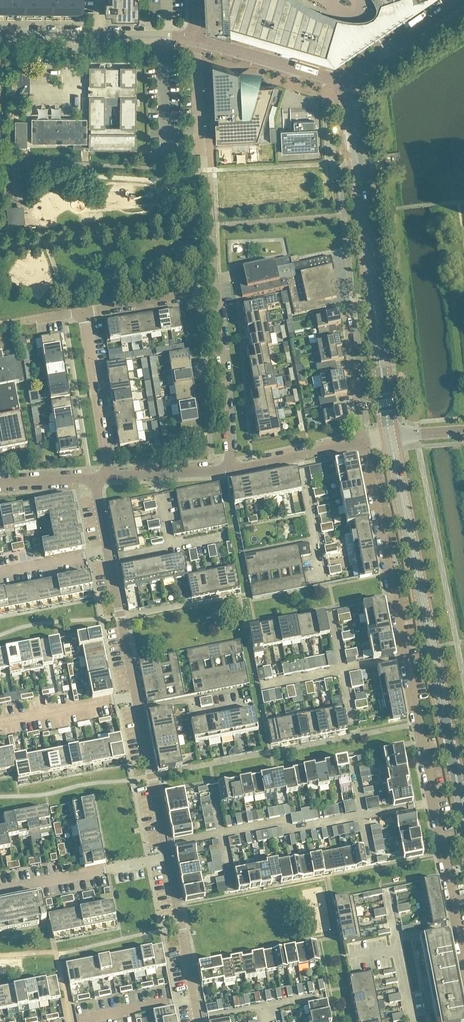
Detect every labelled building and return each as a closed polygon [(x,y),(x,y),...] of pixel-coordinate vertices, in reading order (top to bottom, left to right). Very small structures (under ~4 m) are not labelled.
[(5,11),(15,11),(15,0),(5,0),(5,11)] [(15,11),(24,11),(24,0),(15,0),(15,11)] [(34,11),(34,0),(24,0),(24,11),(34,11)] [(34,11),(44,11),(44,0),(34,0),(34,11)] [(44,11),(53,11),(54,0),(44,0),(44,11)] [(53,11),(63,12),(63,0),(54,0),(53,11)] [(63,12),(73,12),(73,0),(63,0),(63,12)] [(73,12),(83,12),(83,11),(83,9),(83,0),(73,0),(73,12)] [(138,17),(138,0),(105,0),(105,12),(111,12),(111,16),(116,16),(138,17)] [(327,59),(330,50),(338,22),(333,21),(330,20),(324,18),(318,15),(311,12),(306,9),(301,6),(296,2),(294,0),(204,0),(205,28),(230,35),(229,30),(327,59)] [(338,22),(330,50),(327,59),(229,30),(230,35),(334,66),(433,0),(399,0),(380,7),(380,11),(379,16),(375,21),(367,25),(360,25),(351,25),(338,22)] [(257,138),(273,86),(273,85),(257,86),(257,83),(239,78),(238,72),(212,63),(214,116),(218,116),(218,121),(215,122),(215,141),(257,138)] [(91,128),(91,133),(89,133),(89,149),(136,149),(136,134),(134,134),(134,129),(136,129),(136,97),(134,97),(134,86),(136,86),(136,67),(120,67),(120,69),(105,69),(105,67),(89,67),(89,86),(91,86),(91,90),(90,90),(90,93),(91,93),(91,96),(89,96),(89,128),(91,128)] [(87,121),(87,118),(31,118),(31,142),(87,142),(87,124),(87,121)] [(15,121),(15,147),(27,147),(27,121),(15,121)] [(318,151),(317,129),(314,129),(314,121),(293,122),(294,130),(284,130),(283,131),(281,131),(282,153),(318,151)] [(277,129),(269,129),(270,143),(278,143),(277,129)] [(20,222),(18,207),(7,208),(9,223),(20,222)] [(336,297),(334,286),(331,271),(334,271),(331,256),(300,263),(298,256),(290,258),(292,265),(276,269),(279,281),(286,279),(288,287),(291,302),(292,307),(294,314),(326,307),(324,300),(336,297)] [(279,281),(276,269),(292,265),(290,258),(290,257),(242,268),(244,275),(238,276),(242,297),(288,287),(286,279),(279,281)] [(289,303),(287,292),(281,293),(283,304),(285,304),(289,303)] [(245,318),(265,314),(268,313),(266,305),(279,303),(278,296),(264,298),(265,302),(243,307),(245,318)] [(184,328),(182,317),(180,318),(178,310),(168,311),(171,330),(184,328)] [(171,330),(168,311),(158,313),(161,332),(171,330)] [(161,332),(158,313),(148,315),(151,334),(161,332)] [(335,325),(340,324),(338,313),(315,317),(319,335),(333,332),(336,332),(335,325)] [(247,328),(267,324),(265,314),(245,318),(247,328)] [(151,334),(148,315),(138,316),(141,335),(151,334)] [(141,335),(138,316),(127,318),(130,337),(141,335)] [(130,337),(127,318),(117,320),(120,339),(130,337)] [(120,339),(117,320),(107,321),(108,329),(106,330),(107,341),(120,339)] [(249,339),(269,335),(267,324),(247,328),(249,339)] [(334,338),(333,332),(319,335),(315,336),(319,353),(341,348),(339,337),(334,338)] [(61,346),(60,335),(52,336),(51,334),(40,336),(42,349),(61,346)] [(247,350),(271,345),(269,335),(249,339),(251,349),(247,350)] [(249,361),(269,357),(267,347),(272,346),(271,345),(247,350),(249,361)] [(63,356),(61,346),(42,349),(44,359),(63,356)] [(318,371),(329,369),(328,362),(343,359),(341,348),(319,353),(321,364),(316,365),(317,371),(318,371)] [(189,362),(188,351),(169,354),(171,365),(189,362)] [(299,352),(292,354),(294,361),(301,359),(299,352)] [(65,366),(63,356),(44,359),(46,369),(65,366)] [(251,371),(271,368),(269,357),(249,361),(251,371)] [(127,372),(126,361),(107,364),(109,375),(127,372)] [(191,372),(189,362),(171,365),(172,375),(191,372)] [(66,376),(65,366),(46,369),(47,379),(66,376)] [(253,382),(273,378),(271,368),(251,371),(253,382)] [(336,374),(335,368),(329,369),(318,371),(322,388),(344,384),(342,373),(336,374)] [(32,379),(31,371),(26,372),(27,382),(36,380),(35,379),(32,379)] [(129,382),(127,372),(109,375),(110,385),(129,382)] [(193,382),(191,372),(172,375),(174,385),(193,382)] [(68,386),(66,376),(47,379),(49,389),(68,386)] [(275,389),(278,388),(275,378),(273,378),(253,382),(255,392),(250,393),(250,394),(275,389)] [(36,383),(36,380),(27,382),(29,392),(34,391),(33,384),(36,383)] [(131,392),(129,382),(110,385),(112,395),(131,392)] [(194,392),(193,382),(174,385),(175,395),(194,392)] [(0,387),(0,452),(13,449),(27,446),(14,384),(0,387)] [(320,406),(332,404),(331,398),(346,395),(344,384),(322,388),(324,399),(319,400),(320,406)] [(70,397),(68,386),(49,389),(51,400),(70,397)] [(253,404),(273,400),(271,390),(275,389),(250,394),(253,404)] [(132,402),(131,392),(112,395),(113,405),(132,402)] [(196,402),(194,392),(175,395),(177,405),(196,402)] [(72,410),(70,399),(51,402),(53,413),(72,410)] [(255,415),(275,411),(273,400),(253,404),(255,415)] [(134,412),(132,402),(113,405),(115,415),(134,412)] [(198,412),(196,402),(177,405),(179,415),(198,412)] [(332,404),(320,406),(321,413),(323,412),(325,424),(348,419),(345,408),(333,410),(332,404)] [(73,420),(72,410),(53,413),(54,423),(73,420)] [(279,421),(277,410),(275,411),(255,415),(257,425),(279,421)] [(136,422),(134,412),(115,415),(117,425),(136,422)] [(199,422),(198,412),(179,415),(180,426),(199,422)] [(75,430),(73,420),(54,423),(56,433),(75,430)] [(259,436),(273,434),(274,437),(281,436),(281,435),(281,432),(279,421),(257,425),(259,436)] [(137,432),(136,422),(117,425),(118,435),(137,432)] [(201,433),(199,422),(180,426),(182,439),(193,437),(193,434),(201,433)] [(160,445),(159,435),(158,429),(152,430),(155,445),(155,446),(160,445)] [(77,440),(75,430),(56,433),(58,443),(77,440)] [(139,445),(137,432),(118,435),(120,446),(128,445),(128,447),(139,445)] [(78,451),(77,440),(58,443),(60,456),(71,455),(70,452),(78,451)] [(360,467),(357,454),(348,456),(348,459),(334,461),(336,471),(360,467)] [(301,491),(297,469),(296,466),(287,468),(287,471),(292,493),(301,491)] [(362,476),(360,467),(336,471),(338,481),(362,476)] [(292,493),(287,471),(287,468),(277,470),(278,472),(282,495),(292,493)] [(282,495),(278,472),(277,470),(268,472),(268,474),(273,497),(282,495)] [(273,497),(268,474),(268,472),(258,474),(259,476),(263,499),(273,497)] [(263,499),(259,476),(258,474),(249,476),(249,478),(254,501),(263,499)] [(254,501),(249,478),(249,476),(239,478),(240,480),(244,502),(254,501)] [(364,486),(362,476),(338,481),(340,491),(364,486)] [(244,502),(240,480),(239,478),(227,480),(229,490),(231,489),(233,497),(235,504),(244,502)] [(227,525),(220,488),(219,482),(208,484),(216,527),(227,525)] [(197,486),(205,529),(211,528),(216,527),(208,484),(197,486)] [(197,486),(186,488),(195,531),(205,529),(197,486)] [(366,496),(364,486),(340,491),(342,500),(366,496)] [(195,531),(186,488),(175,491),(181,521),(172,523),(174,535),(195,531)] [(71,496),(34,503),(37,516),(49,514),(54,541),(42,543),(45,557),(82,550),(79,538),(82,537),(81,529),(78,529),(75,516),(78,515),(76,507),(74,508),(71,496)] [(367,505),(366,496),(342,500),(344,510),(367,505)] [(132,509),(130,499),(122,501),(120,501),(118,502),(118,501),(116,502),(108,504),(108,507),(108,509),(109,509),(110,514),(132,509)] [(21,505),(25,526),(36,524),(32,503),(21,505)] [(14,528),(25,526),(21,505),(10,507),(14,528)] [(369,515),(367,505),(344,510),(346,520),(369,515)] [(14,528),(10,507),(0,509),(0,512),(3,530),(14,528)] [(134,519),(132,509),(110,514),(110,516),(110,519),(111,518),(112,523),(134,519)] [(369,525),(368,520),(370,520),(369,515),(346,520),(347,524),(349,524),(350,529),(369,525)] [(136,528),(134,519),(112,523),(112,526),(112,528),(113,528),(114,533),(136,528)] [(371,535),(369,529),(370,529),(370,526),(369,527),(369,525),(350,529),(352,539),(371,535)] [(137,538),(136,528),(114,533),(114,535),(114,537),(115,542),(137,538)] [(373,545),(372,539),(372,537),(371,537),(371,535),(352,539),(354,548),(373,545)] [(139,548),(137,538),(115,542),(116,544),(115,545),(116,547),(117,552),(139,548)] [(307,588),(307,587),(301,557),(311,555),(308,543),(287,547),(296,590),(307,588)] [(374,554),(374,550),(374,548),(373,548),(373,545),(354,548),(356,558),(374,554)] [(276,549),(285,592),(294,591),(296,590),(287,547),(276,549)] [(274,594),(281,593),(285,592),(276,549),(266,551),(274,594)] [(255,553),(263,597),(274,594),(266,551),(258,552),(255,553)] [(251,592),(252,599),(263,597),(255,553),(247,555),(244,555),(245,555),(252,592),(251,592)] [(376,564),(376,561),(376,560),(376,558),(375,558),(374,554),(356,558),(358,568),(376,564)] [(187,576),(183,556),(171,558),(175,579),(187,577),(187,576)] [(175,579),(171,558),(158,561),(162,581),(175,579)] [(162,581),(158,561),(146,563),(150,584),(162,581)] [(150,584),(146,563),(133,565),(137,586),(150,584)] [(378,571),(378,569),(377,569),(376,564),(358,568),(359,577),(360,578),(372,575),(372,574),(378,573),(378,571)] [(137,586),(133,565),(120,568),(123,582),(123,581),(125,589),(137,586)] [(240,589),(235,567),(225,569),(230,591),(240,589)] [(230,591),(225,569),(216,571),(220,593),(230,591)] [(220,593),(216,571),(206,573),(211,595),(220,593)] [(78,575),(82,595),(89,593),(89,597),(94,596),(93,593),(89,573),(78,575)] [(211,595),(206,573),(197,575),(201,597),(211,595)] [(76,596),(82,595),(78,575),(68,577),(72,600),(76,600),(76,596)] [(201,597),(197,575),(187,576),(187,577),(191,598),(201,597)] [(68,601),(72,600),(68,577),(57,579),(61,599),(67,598),(68,601)] [(54,600),(61,599),(57,579),(46,581),(51,604),(55,604),(54,600)] [(47,605),(51,604),(46,581),(36,583),(40,603),(46,602),(47,605)] [(33,604),(40,603),(36,583),(25,585),(30,609),(34,608),(33,604)] [(26,609),(30,609),(25,585),(15,587),(18,607),(25,606),(26,609)] [(18,607),(15,587),(4,589),(9,613),(13,612),(12,608),(18,607)] [(4,589),(0,590),(0,611),(4,610),(4,614),(9,613),(4,589)] [(388,609),(385,598),(376,600),(376,602),(370,603),(362,604),(364,614),(388,609)] [(389,618),(388,609),(364,614),(366,623),(389,618)] [(319,636),(329,634),(325,612),(320,613),(319,613),(317,613),(317,614),(315,614),(319,636)] [(319,636),(315,614),(310,615),(308,615),(306,616),(310,638),(319,636)] [(310,638),(306,616),(301,617),(301,616),(298,617),(296,618),(301,640),(310,638)] [(301,640),(296,618),(291,619),(291,618),(289,619),(287,620),(291,642),(301,640)] [(391,627),(389,618),(366,623),(368,632),(391,627)] [(291,642),(287,620),(282,621),(282,620),(280,620),(280,621),(277,621),(277,622),(282,643),(291,642)] [(282,643),(277,622),(277,621),(272,622),(270,622),(270,623),(268,623),(272,645),(282,643)] [(272,645),(268,623),(263,624),(261,624),(261,625),(258,625),(263,647),(272,645)] [(254,654),(264,652),(263,647),(258,625),(254,626),(251,626),(248,627),(250,635),(250,638),(250,637),(251,639),(250,639),(251,641),(254,654)] [(393,636),(391,627),(368,632),(369,641),(393,636)] [(79,647),(82,647),(103,643),(100,630),(76,635),(79,647)] [(395,645),(393,636),(369,641),(371,650),(395,645)] [(48,640),(52,664),(53,664),(52,661),(63,659),(59,638),(48,640)] [(242,646),(241,639),(229,641),(238,686),(249,684),(242,646)] [(43,666),(52,664),(48,640),(38,642),(43,666)] [(229,641),(219,644),(227,688),(238,686),(229,641)] [(43,666),(38,642),(28,644),(32,665),(42,663),(43,666)] [(82,647),(84,657),(105,653),(103,643),(82,647)] [(22,667),(32,665),(28,644),(17,646),(22,672),(23,672),(22,667)] [(219,644),(208,646),(217,690),(227,688),(219,644)] [(396,654),(395,645),(371,650),(373,659),(396,654)] [(10,675),(22,672),(17,646),(5,649),(10,675)] [(197,648),(206,692),(217,690),(208,646),(202,647),(197,648)] [(195,694),(206,692),(197,648),(188,649),(186,650),(195,694)] [(10,675),(5,649),(0,650),(0,671),(9,669),(10,675)] [(84,657),(86,668),(107,664),(105,653),(84,657)] [(179,664),(177,653),(145,659),(142,659),(138,660),(141,671),(179,664)] [(325,667),(323,655),(314,657),(316,669),(325,667)] [(316,669),(314,657),(304,659),(306,671),(316,669)] [(86,668),(88,677),(109,673),(107,664),(86,668)] [(179,664),(141,671),(143,682),(181,674),(179,664)] [(397,671),(396,664),(377,667),(379,678),(398,675),(398,673),(398,671),(397,671)] [(363,682),(362,678),(361,671),(349,673),(351,684),(363,682)] [(88,677),(90,688),(111,684),(109,673),(88,677)] [(181,674),(143,682),(145,692),(183,685),(181,674)] [(400,684),(400,682),(399,682),(398,675),(379,678),(381,689),(400,686),(400,684)] [(113,694),(111,684),(90,688),(92,698),(113,694)] [(146,699),(147,703),(185,696),(183,685),(145,692),(146,699)] [(402,694),(402,692),(401,692),(400,686),(381,689),(384,700),(402,696),(402,694)] [(213,705),(211,696),(199,698),(201,707),(213,705)] [(334,709),(338,731),(348,729),(343,707),(341,696),(332,698),(334,709)] [(404,705),(404,703),(403,703),(402,696),(384,700),(379,701),(381,712),(386,711),(404,707),(404,705)] [(406,716),(406,713),(405,713),(404,707),(386,711),(388,722),(400,720),(400,719),(406,718),(406,716)] [(173,718),(171,708),(146,713),(148,723),(173,718)] [(338,731),(334,709),(324,711),(329,733),(338,731)] [(258,730),(254,710),(241,712),(245,733),(258,730)] [(329,733),(324,711),(315,713),(319,735),(329,733)] [(245,733),(241,712),(229,714),(233,735),(245,733)] [(300,738),(296,717),(295,712),(285,714),(286,718),(291,740),(300,739),(300,738)] [(319,735),(315,713),(305,715),(310,737),(319,735)] [(233,735),(229,714),(216,717),(220,738),(233,735)] [(310,737),(305,715),(296,717),(300,738),(300,739),(310,737)] [(220,738),(216,717),(204,719),(208,740),(220,738)] [(175,727),(173,718),(148,723),(150,732),(175,727)] [(291,740),(286,718),(277,720),(281,742),(291,740)] [(208,740),(204,719),(191,722),(195,743),(208,740)] [(281,742),(277,720),(267,722),(271,744),(281,742)] [(177,737),(175,727),(150,732),(152,741),(177,737)] [(108,737),(109,740),(113,760),(125,758),(120,734),(108,737)] [(179,746),(177,737),(152,741),(154,751),(179,746)] [(113,760),(109,740),(98,742),(102,762),(113,760)] [(98,742),(88,744),(91,764),(102,762),(98,742)] [(88,744),(78,746),(82,766),(91,764),(88,744)] [(78,746),(67,748),(71,768),(82,766),(78,746)] [(180,756),(179,746),(154,751),(155,760),(180,756)] [(3,749),(7,770),(16,768),(18,779),(14,755),(12,747),(10,748),(3,749)] [(405,758),(402,747),(383,751),(385,762),(405,758)] [(67,748),(57,750),(61,770),(71,768),(67,748)] [(50,772),(61,770),(57,750),(46,752),(50,772)] [(46,752),(37,754),(41,774),(50,772),(46,752)] [(26,753),(14,755),(18,779),(30,776),(26,756),(26,753)] [(37,754),(26,756),(30,776),(41,774),(37,754)] [(182,765),(180,756),(155,760),(158,773),(168,771),(167,769),(175,767),(182,765)] [(340,785),(351,783),(346,758),(335,760),(339,780),(340,785)] [(407,769),(405,758),(385,762),(387,773),(407,769)] [(339,780),(335,760),(325,762),(325,765),(329,785),(329,782),(339,780)] [(314,767),(314,765),(303,767),(307,786),(317,784),(318,787),(314,767)] [(318,787),(329,785),(325,765),(314,767),(318,787)] [(307,786),(303,767),(293,769),(293,772),(297,791),(297,788),(307,786)] [(409,780),(407,769),(387,773),(389,783),(386,783),(386,784),(406,780),(409,780)] [(282,774),(282,771),(271,773),(275,793),(285,790),(286,793),(282,774)] [(282,774),(286,793),(297,791),(293,772),(282,774)] [(275,793),(271,773),(261,775),(264,795),(275,793)] [(264,795),(261,775),(250,777),(254,797),(264,795)] [(254,797),(250,777),(239,779),(243,799),(254,797)] [(243,799),(239,779),(229,781),(232,801),(243,799)] [(386,784),(388,795),(408,791),(406,780),(386,784)] [(232,801),(229,781),(218,783),(221,803),(222,803),(232,801)] [(186,801),(184,790),(164,794),(167,805),(186,801)] [(413,801),(411,790),(408,791),(388,795),(391,794),(393,805),(413,801)] [(375,797),(365,799),(366,804),(367,810),(379,808),(377,797),(375,797)] [(95,811),(93,799),(69,804),(71,816),(95,811)] [(354,799),(343,801),(343,804),(345,813),(350,812),(356,811),(354,802),(354,799)] [(188,812),(186,801),(167,805),(169,815),(188,812)] [(52,832),(47,808),(35,810),(40,835),(52,832)] [(40,835),(35,810),(25,812),(30,837),(40,835)] [(97,821),(95,811),(71,816),(74,815),(76,826),(97,821)] [(417,822),(415,811),(395,815),(397,826),(417,822)] [(14,815),(18,835),(19,839),(29,837),(30,837),(25,812),(14,815)] [(190,822),(188,812),(169,815),(171,826),(190,822)] [(18,835),(14,815),(3,817),(5,827),(7,837),(8,837),(18,835)] [(99,832),(97,821),(76,826),(78,836),(99,832)] [(192,833),(190,822),(171,826),(173,837),(193,833),(192,833)] [(419,833),(417,822),(397,826),(399,836),(419,833)] [(8,837),(7,837),(5,827),(0,828),(0,850),(10,848),(8,837)] [(101,843),(99,832),(78,836),(80,847),(101,843)] [(421,843),(419,833),(399,836),(401,847),(421,843)] [(103,853),(101,843),(80,847),(82,857),(103,853)] [(196,854),(194,843),(195,843),(194,843),(175,847),(177,858),(196,854)] [(423,854),(421,843),(401,847),(404,858),(403,858),(423,854)] [(367,865),(363,846),(352,848),(356,868),(367,865)] [(356,868),(352,848),(342,850),(345,870),(356,868)] [(345,870),(342,850),(331,852),(335,872),(345,870)] [(335,872),(331,852),(320,854),(324,874),(335,872)] [(105,864),(103,853),(82,857),(85,868),(105,864)] [(199,865),(196,854),(177,858),(179,868),(199,865)] [(324,874),(320,854),(310,856),(313,876),(324,874)] [(313,876),(310,856),(299,858),(303,878),(313,876)] [(303,878),(299,858),(288,860),(292,880),(303,878)] [(292,880),(288,860),(278,862),(278,859),(277,860),(281,879),(281,882),(292,880)] [(266,862),(270,881),(281,879),(277,860),(266,862)] [(270,881),(266,862),(266,865),(256,867),(260,886),(271,884),(270,881)] [(201,875),(199,865),(179,868),(181,879),(201,875)] [(260,886),(256,867),(246,869),(249,888),(260,886)] [(249,888),(246,869),(235,871),(238,890),(249,888)] [(203,886),(201,875),(181,879),(183,890),(203,886)] [(440,890),(438,879),(431,880),(419,882),(421,893),(440,890)] [(205,897),(203,886),(183,890),(185,901),(205,897)] [(442,901),(440,890),(421,893),(423,904),(442,901)] [(38,925),(38,921),(40,920),(40,921),(43,920),(46,920),(41,895),(40,892),(0,900),(0,932),(38,925)] [(355,906),(353,895),(334,899),(335,901),(334,901),(335,903),(336,910),(355,906)] [(423,904),(425,915),(444,911),(442,901),(423,904)] [(117,926),(113,903),(101,905),(105,925),(112,923),(113,927),(117,926)] [(105,925),(101,905),(91,907),(95,930),(99,930),(99,926),(105,925)] [(357,917),(355,906),(336,910),(337,912),(336,912),(337,914),(339,921),(357,917)] [(95,930),(91,907),(80,909),(84,929),(90,928),(91,931),(95,930)] [(84,929),(80,909),(69,911),(74,934),(78,934),(77,930),(84,929)] [(74,934),(69,911),(59,913),(63,933),(69,932),(70,935),(74,934)] [(446,922),(444,911),(425,915),(428,926),(446,922)] [(63,933),(59,913),(48,915),(52,935),(53,935),(53,938),(58,938),(57,934),(63,933)] [(359,928),(357,917),(339,921),(339,922),(338,922),(339,925),(341,932),(359,928)] [(361,939),(359,928),(341,932),(341,933),(340,933),(341,935),(343,943),(352,941),(355,941),(355,940),(361,939)] [(453,957),(448,932),(420,937),(436,1021),(463,1021),(463,1014),(461,1000),(453,957)] [(320,962),(316,942),(305,944),(309,964),(320,962)] [(309,964),(305,944),(294,946),(298,966),(309,964)] [(166,966),(162,945),(151,947),(155,968),(166,966)] [(298,966),(294,946),(284,948),(287,968),(298,966)] [(155,968),(151,947),(140,950),(144,971),(155,968)] [(287,968),(284,948),(273,950),(277,970),(287,968)] [(144,971),(140,950),(130,952),(134,973),(144,971)] [(277,970),(273,950),(262,953),(266,972),(277,970)] [(134,973),(130,952),(119,954),(123,975),(134,973)] [(266,972),(262,953),(251,955),(252,958),(256,977),(256,974),(266,972)] [(123,975),(119,954),(108,956),(113,977),(123,975)] [(113,977),(108,956),(98,958),(102,979),(113,977)] [(242,960),(241,957),(230,959),(231,962),(235,981),(235,978),(244,977),(245,979),(242,960)] [(102,979),(98,958),(87,960),(91,981),(102,979)] [(256,977),(252,958),(242,960),(245,979),(256,977)] [(91,981),(87,960),(77,962),(81,983),(91,981)] [(220,964),(220,961),(209,963),(213,983),(223,981),(223,984),(224,983),(220,964)] [(81,983),(77,962),(66,964),(68,975),(70,985),(81,983)] [(235,981),(231,962),(220,964),(224,983),(235,981)] [(213,983),(209,963),(198,965),(202,985),(213,983)] [(373,982),(372,973),(350,977),(351,982),(350,983),(351,985),(351,987),(373,982)] [(56,977),(45,979),(49,1000),(60,998),(58,986),(56,977)] [(49,1000),(45,979),(35,981),(39,1002),(49,1000)] [(39,1002),(35,981),(24,984),(28,1005),(39,1002)] [(375,992),(373,982),(351,987),(352,992),(352,994),(353,994),(353,996),(375,992)] [(28,1005),(24,984),(13,986),(17,1007),(28,1005)] [(17,1007),(13,986),(3,988),(7,1009),(17,1007)] [(377,1002),(375,992),(353,996),(354,1001),(354,1004),(355,1004),(355,1006),(377,1002)] [(329,1011),(327,1000),(307,1004),(308,1004),(310,1015),(329,1011)] [(379,1011),(377,1002),(355,1006),(356,1011),(356,1013),(357,1013),(357,1015),(379,1011)] [(218,1010),(217,1003),(205,1005),(207,1012),(218,1010)] [(155,1021),(156,1021),(176,1018),(174,1007),(153,1011),(155,1021)] [(329,1011),(310,1015),(311,1021),(330,1021),(331,1021),(329,1011)] [(379,1011),(357,1015),(358,1020),(357,1020),(358,1021),(375,1021),(381,1021),(379,1011)]
